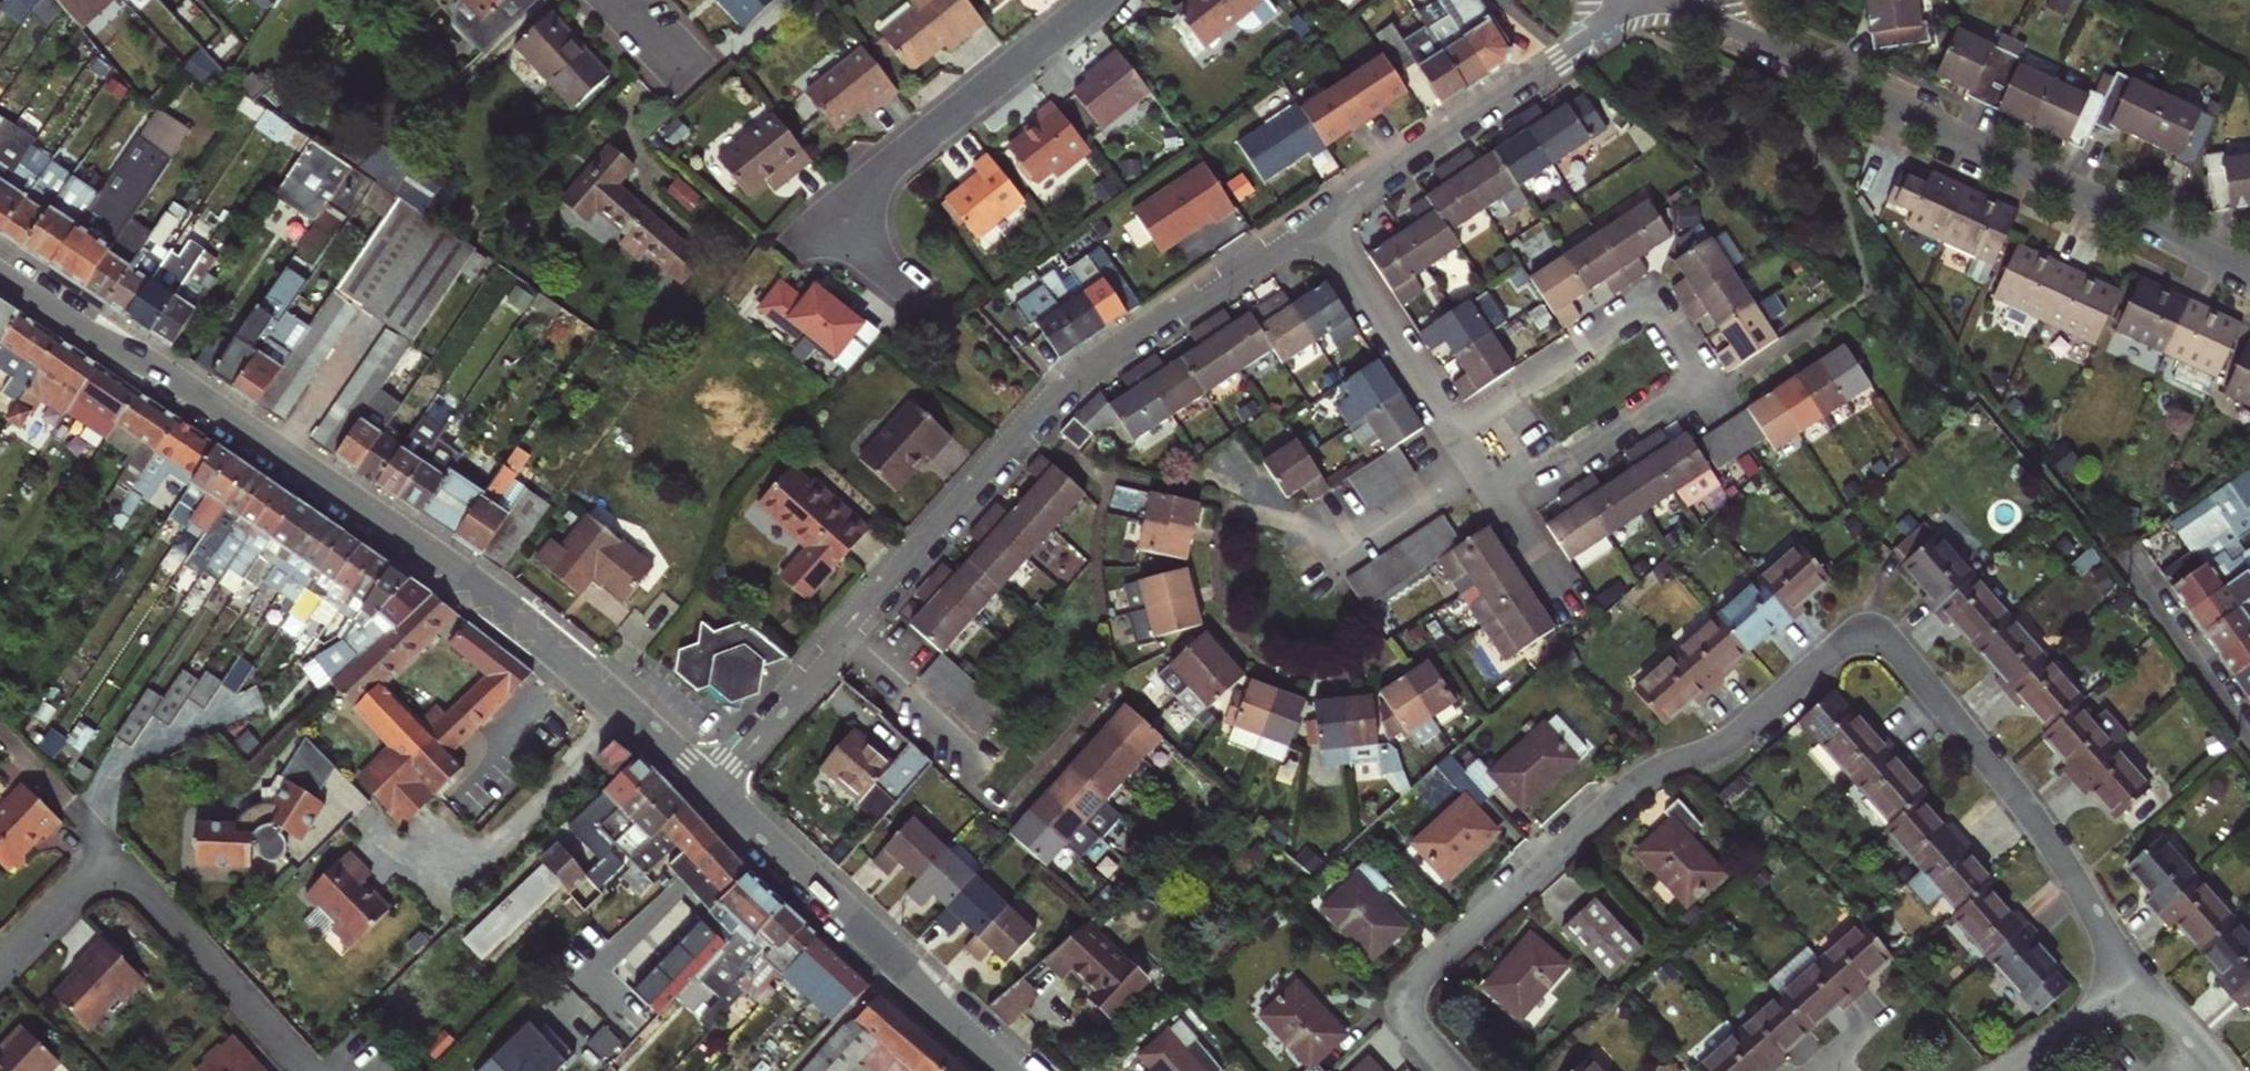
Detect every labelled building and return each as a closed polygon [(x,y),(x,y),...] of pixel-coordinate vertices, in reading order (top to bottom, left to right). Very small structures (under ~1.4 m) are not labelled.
[(55,0),(48,0),(40,8),(51,22),(65,11),(55,0)] [(65,11),(81,29),(115,0),(55,0),(65,11)] [(176,20),(198,0),(157,0),(176,20)] [(464,0),(457,6),(456,24),(483,53),(540,0),(463,0),(464,0)] [(776,0),(722,0),(747,27),(776,0)] [(896,51),(911,71),(944,45),(949,50),(985,23),(967,0),(913,0),(911,2),(915,9),(882,35),(884,38),(877,42),(882,48),(889,43),(896,51)] [(1176,12),(1205,48),(1237,23),(1244,29),(1253,28),(1278,11),(1269,0),(1265,0),(1262,2),(1260,0),(1192,0),(1176,12)] [(1440,0),(1420,14),(1467,89),(1489,75),(1440,0)] [(1440,0),(1489,75),(1509,61),(1510,49),(1479,0),(1441,0),(1440,0)] [(1873,50),(1929,41),(1926,22),(1920,23),(1917,0),(1865,0),(1873,50)] [(1420,14),(1416,9),(1376,35),(1401,73),(1417,63),(1444,104),(1467,89),(1420,14)] [(65,11),(54,26),(70,45),(81,29),(65,11)] [(557,11),(516,47),(519,51),(576,109),(610,77),(560,23),(564,18),(557,11)] [(1982,104),(2007,52),(1995,47),(1956,29),(1935,75),(1971,92),(1968,98),(1982,104)] [(2002,33),(1995,47),(2007,52),(2013,38),(2002,33)] [(2024,44),(2013,38),(2007,52),(2018,57),(2024,44)] [(889,43),(882,48),(888,56),(896,51),(889,43)] [(898,91),(864,50),(807,94),(835,130),(867,107),(871,112),(898,91)] [(1150,92),(1118,52),(1103,63),(1107,68),(1088,83),(1075,93),(1091,113),(1103,127),(1150,92)] [(2007,52),(1982,104),(2032,127),(2054,79),(2022,64),(2024,60),(2018,57),(2007,52)] [(1345,85),(1368,121),(1383,111),(1381,109),(1408,92),(1386,58),(1345,85)] [(1107,68),(1103,63),(1084,78),(1088,83),(1107,68)] [(2144,142),(2166,95),(2117,72),(2114,78),(2105,97),(2093,124),(2111,133),(2114,128),(2144,142)] [(2105,97),(2114,78),(2103,74),(2095,92),(2105,97)] [(2084,93),(2054,79),(2032,127),(2081,150),(2093,124),(2105,97),(2095,92),(2086,88),(2084,93)] [(224,83),(216,94),(238,109),(246,97),(224,83)] [(1354,130),(1368,121),(1345,85),(1303,113),(1325,147),(1352,128),(1354,130)] [(1520,116),(1553,165),(1608,129),(1585,94),(1546,118),(1540,123),(1536,117),(1543,112),(1538,104),(1520,116)] [(2166,95),(2144,142),(2173,155),(2171,160),(2192,170),(2216,118),(2205,113),(2166,95)] [(246,97),(238,109),(259,123),(267,111),(246,97)] [(2216,118),(2222,105),(2211,100),(2205,113),(2216,118)] [(1091,150),(1053,103),(1037,115),(1043,122),(1009,149),(1037,185),(1053,172),(1057,178),(1091,150)] [(1303,113),(1297,105),(1240,143),(1265,181),(1309,152),(1313,157),(1326,149),(1325,147),(1303,113)] [(15,127),(0,149),(0,195),(34,145),(48,125),(26,111),(15,127)] [(1540,123),(1546,118),(1543,112),(1536,117),(1540,123)] [(1103,127),(1091,113),(1086,117),(1098,131),(1103,127)] [(15,127),(0,116),(0,149),(15,127)] [(812,160),(777,116),(720,161),(748,197),(768,182),(781,172),(787,180),(812,160)] [(1496,152),(1519,187),(1553,165),(1520,116),(1502,128),(1507,136),(1514,131),(1518,137),(1511,142),(1496,152)] [(290,126),(280,140),(302,155),(312,141),(290,126)] [(1507,136),(1511,142),(1518,137),(1514,131),(1507,136)] [(101,194),(52,266),(85,288),(137,211),(149,194),(173,158),(141,136),(101,194)] [(302,155),(280,188),(275,195),(316,222),(321,215),(329,203),(353,168),(312,141),(302,155)] [(3,234),(47,169),(34,161),(40,150),(34,145),(0,195),(0,231),(3,234)] [(649,253),(685,284),(705,262),(618,186),(635,165),(612,146),(563,201),(587,221),(597,208),(628,235),(621,243),(641,261),(649,253)] [(1452,161),(1485,210),(1500,200),(1508,212),(1527,200),(1519,187),(1496,152),(1479,163),(1472,167),(1469,162),(1476,157),(1471,148),(1452,161)] [(2211,210),(2211,212),(2249,207),(2249,154),(2226,157),(2225,153),(2204,155),(2211,210)] [(1025,200),(988,155),(973,167),(980,175),(947,201),(977,238),(1025,200)] [(1479,163),(1476,157),(1469,162),(1472,167),(1479,163)] [(1428,197),(1451,232),(1485,210),(1452,161),(1435,172),(1440,180),(1447,176),(1451,182),(1444,186),(1428,197)] [(47,169),(3,234),(25,248),(73,177),(52,162),(47,169)] [(1215,222),(1236,209),(1205,163),(1133,211),(1162,252),(1212,218),(1215,222)] [(329,203),(351,218),(361,202),(375,183),(353,168),(329,203)] [(398,198),(399,199),(426,217),(445,188),(418,169),(398,198)] [(1966,187),(1930,171),(1925,182),(1907,174),(1893,205),(1911,213),(1906,226),(1941,242),(1966,187)] [(774,190),(787,180),(781,172),(768,182),(774,190)] [(1440,180),(1444,186),(1451,182),(1447,176),(1440,180)] [(25,248),(52,266),(101,194),(73,177),(25,248)] [(679,178),(666,193),(691,215),(704,200),(679,178)] [(375,183),(361,202),(385,219),(399,199),(398,198),(375,183)] [(2017,210),(1966,187),(1941,242),(1992,265),(2017,210)] [(1419,224),(1405,233),(1428,269),(1462,247),(1451,232),(1428,197),(1409,209),(1415,217),(1421,214),(1424,220),(1419,224)] [(337,290),(390,325),(414,341),(476,250),(426,217),(399,199),(385,219),(337,290)] [(1647,202),(1599,234),(1632,283),(1649,272),(1645,265),(1637,269),(1634,262),(1641,257),(1672,238),(1647,202)] [(137,211),(85,288),(107,302),(159,226),(137,211)] [(107,302),(128,317),(171,252),(174,248),(166,243),(180,221),(168,212),(159,226),(107,302)] [(1421,214),(1415,217),(1419,224),(1424,220),(1421,214)] [(1405,233),(1370,256),(1394,292),(1415,278),(1428,269),(1405,233)] [(1599,234),(1565,256),(1588,292),(1604,282),(1610,278),(1614,283),(1608,287),(1613,296),(1632,283),(1599,234)] [(1675,262),(1686,280),(1690,286),(1685,289),(1681,283),(1672,288),(1684,305),(1734,272),(1712,238),(1675,262)] [(171,252),(128,317),(150,331),(205,251),(191,242),(180,258),(171,252)] [(2043,321),(2068,268),(2017,244),(1992,297),(2043,321)] [(205,251),(150,331),(173,347),(211,291),(202,286),(209,275),(219,260),(205,251)] [(1588,292),(1565,256),(1531,279),(1563,328),(1581,317),(1577,310),(1569,313),(1565,307),(1572,303),(1588,292)] [(1645,265),(1641,257),(1634,262),(1637,269),(1645,265)] [(1127,314),(1090,258),(1069,271),(1082,290),(1107,328),(1127,314)] [(2085,362),(2118,291),(2068,268),(2043,321),(2058,328),(2050,345),(2085,362)] [(1107,328),(1082,290),(1072,296),(1054,270),(1039,280),(1043,286),(1057,307),(1082,344),(1107,328)] [(1734,272),(1684,305),(1695,323),(1704,317),(1699,310),(1705,307),(1709,313),(1719,330),(1756,305),(1734,272)] [(806,340),(815,329),(853,358),(883,319),(830,278),(816,296),(786,274),(761,306),(806,340)] [(202,286),(211,291),(218,280),(209,275),(202,286)] [(2164,354),(2189,300),(2139,277),(2114,331),(2164,354)] [(1394,292),(1403,306),(1424,292),(1415,278),(1394,292)] [(1604,282),(1608,287),(1614,283),(1610,278),(1604,282)] [(1686,280),(1681,283),(1685,289),(1690,286),(1686,280)] [(1328,283),(1293,306),(1317,342),(1352,320),(1328,283)] [(1082,344),(1057,307),(1043,286),(1015,305),(1028,326),(1035,322),(1060,359),(1082,344)] [(235,388),(272,334),(268,331),(287,302),(270,290),(234,344),(214,374),(235,388)] [(336,292),(327,305),(352,321),(360,310),(336,292)] [(540,292),(531,305),(555,320),(563,308),(540,292)] [(1284,292),(1251,313),(1274,349),(1284,364),(1317,342),(1293,306),(1284,292)] [(286,366),(294,354),(302,342),(310,329),(312,327),(297,317),(308,300),(299,294),(272,334),(235,388),(260,404),(269,390),(278,377),(286,366)] [(21,313),(0,299),(0,347),(21,313)] [(1440,336),(1445,343),(1455,358),(1492,334),(1470,300),(1420,332),(1433,351),(1440,346),(1436,338),(1440,336)] [(2240,323),(2189,300),(2164,354),(2215,378),(2240,323)] [(1569,313),(1577,310),(1572,303),(1565,307),(1569,313)] [(327,305),(318,318),(344,334),(352,321),(327,305)] [(1756,305),(1719,330),(1729,346),(1734,353),(1729,356),(1725,349),(1717,355),(1729,373),(1779,339),(1756,305)] [(1699,310),(1704,317),(1709,313),(1705,307),(1699,310)] [(563,308),(555,320),(589,342),(597,330),(563,308)] [(1208,322),(1240,372),(1274,349),(1251,313),(1234,324),(1227,329),(1223,323),(1230,318),(1226,310),(1208,322)] [(33,383),(61,340),(21,313),(0,347),(0,371),(5,364),(33,383)] [(312,327),(310,329),(336,345),(344,334),(318,318),(312,327)] [(1227,329),(1234,324),(1230,318),(1223,323),(1227,329)] [(1317,342),(1325,355),(1360,332),(1352,320),(1317,342)] [(1198,349),(1183,358),(1207,394),(1240,372),(1208,322),(1190,334),(1194,342),(1201,337),(1205,344),(1198,349)] [(310,329),(302,342),(327,358),(336,345),(310,329)] [(413,343),(386,331),(380,340),(404,356),(413,343)] [(198,363),(214,374),(234,344),(218,334),(198,363)] [(1492,334),(1455,358),(1466,375),(1471,382),(1466,385),(1461,378),(1454,382),(1466,401),(1515,369),(1492,334)] [(1436,338),(1440,346),(1445,343),(1440,336),(1436,338)] [(1201,337),(1194,342),(1198,349),(1205,344),(1201,337)] [(33,383),(8,421),(24,431),(44,402),(56,402),(70,412),(78,399),(100,366),(61,340),(33,383)] [(404,356),(380,340),(371,353),(396,369),(404,356)] [(2247,340),(2222,394),(2249,407),(2249,342),(2247,340)] [(302,342),(294,354),(319,370),(327,358),(302,342)] [(1873,386),(1846,345),(1820,362),(1847,403),(1873,386)] [(1729,346),(1725,349),(1729,356),(1734,353),(1729,346)] [(371,353),(363,364),(388,381),(396,369),(371,353)] [(319,370),(294,354),(286,366),(311,382),(319,370)] [(1141,366),(1174,416),(1207,394),(1183,358),(1166,370),(1159,374),(1156,367),(1162,364),(1157,355),(1141,366)] [(1335,406),(1350,428),(1401,394),(1378,360),(1342,384),(1350,397),(1335,406)] [(1824,418),(1847,403),(1820,362),(1797,378),(1824,418)] [(363,364),(355,377),(380,393),(381,392),(388,381),(363,364)] [(1159,374),(1166,370),(1162,364),(1156,367),(1159,374)] [(108,442),(118,426),(140,393),(100,366),(78,399),(70,412),(67,416),(108,442)] [(286,366),(278,377),(303,394),(311,382),(286,366)] [(1093,434),(1096,436),(1115,425),(1121,422),(1133,439),(1135,442),(1174,416),(1141,366),(1122,379),(1126,386),(1134,382),(1137,389),(1130,393),(1110,406),(1102,394),(1076,418),(1093,434)] [(347,442),(338,456),(358,470),(387,427),(418,381),(404,371),(387,396),(381,392),(380,393),(371,406),(363,417),(355,429),(347,442)] [(1471,382),(1466,375),(1461,378),(1466,385),(1471,382)] [(278,377),(269,390),(294,407),(303,394),(278,377)] [(355,377),(346,389),(371,406),(380,393),(355,377)] [(1797,378),(1774,392),(1801,433),(1824,418),(1797,378)] [(1126,386),(1130,393),(1137,389),(1134,382),(1126,386)] [(371,406),(346,389),(338,401),(363,417),(371,406)] [(269,390),(260,404),(285,421),(294,407),(269,390)] [(1801,433),(1774,392),(1748,410),(1736,417),(1754,446),(1768,438),(1776,450),(1801,433)] [(107,504),(118,512),(180,420),(140,393),(118,426),(108,442),(135,461),(107,504)] [(1380,441),(1387,452),(1398,445),(1424,429),(1401,394),(1350,428),(1364,450),(1380,441)] [(338,401),(330,413),(355,429),(363,417),(338,401)] [(911,403),(860,460),(896,492),(925,458),(930,462),(951,438),(911,403)] [(2014,403),(2001,413),(2012,427),(2025,416),(2014,403)] [(330,413),(322,425),(347,442),(355,429),(330,413)] [(404,447),(378,484),(400,499),(446,431),(424,417),(404,447)] [(446,431),(400,499),(423,514),(452,472),(460,460),(469,447),(486,422),(479,417),(467,435),(451,424),(446,431)] [(1724,425),(1742,455),(1752,448),(1754,446),(1736,417),(1724,425)] [(1076,418),(1061,433),(1080,449),(1093,434),(1076,418)] [(180,420),(118,512),(116,515),(129,524),(171,462),(198,479),(220,447),(180,420)] [(1121,422),(1115,425),(1127,443),(1133,439),(1121,422)] [(322,425),(312,439),(338,456),(347,442),(322,425)] [(1730,463),(1742,455),(1724,425),(1711,434),(1730,463)] [(387,427),(358,470),(378,484),(404,447),(394,441),(399,433),(387,427)] [(1645,441),(1678,491),(1710,470),(1688,434),(1670,444),(1664,448),(1662,444),(1668,440),(1662,430),(1645,441)] [(1719,470),(1730,463),(1711,434),(1700,441),(1719,470)] [(1264,463),(1288,499),(1304,489),(1310,485),(1314,491),(1308,494),(1312,501),(1330,489),(1298,440),(1264,463)] [(1636,468),(1620,477),(1644,513),(1678,491),(1645,441),(1627,453),(1632,462),(1639,458),(1642,464),(1636,468)] [(2061,443),(2045,456),(2059,474),(2076,460),(2061,443)] [(1387,452),(1385,453),(1403,481),(1415,473),(1398,445),(1387,452)] [(485,495),(457,536),(483,555),(527,490),(515,481),(532,455),(518,446),(485,495)] [(198,479),(170,519),(186,529),(192,522),(235,457),(220,447),(198,479)] [(477,452),(469,447),(460,460),(468,465),(477,452)] [(1385,453),(1373,461),(1392,489),(1403,481),(1385,453)] [(1040,482),(1024,500),(1056,529),(1087,495),(1042,455),(1028,471),(1035,477),(1040,471),(1046,476),(1040,482)] [(235,457),(192,522),(208,533),(252,469),(235,457)] [(1639,458),(1632,462),(1636,468),(1642,464),(1639,458)] [(1392,489),(1373,461),(1362,469),(1379,498),(1392,489)] [(2195,551),(2188,555),(2162,573),(2171,585),(2221,550),(2229,544),(2249,529),(2249,468),(2173,520),(2195,551)] [(189,561),(206,571),(268,480),(252,469),(208,533),(189,561)] [(870,529),(825,490),(821,495),(810,485),(792,469),(760,505),(808,547),(780,578),(807,601),(870,529)] [(1379,498),(1362,469),(1348,478),(1367,506),(1379,498)] [(1040,471),(1035,477),(1040,482),(1046,476),(1040,471)] [(452,472),(423,514),(457,536),(485,495),(452,472)] [(1594,475),(1577,486),(1610,536),(1644,513),(1620,477),(1603,489),(1597,492),(1594,488),(1600,484),(1594,475)] [(268,480),(206,571),(204,574),(221,584),(222,582),(231,569),(283,491),(268,480)] [(821,495),(825,490),(814,480),(810,485),(821,495)] [(1603,489),(1600,484),(1594,488),(1597,492),(1603,489)] [(536,485),(531,492),(547,504),(552,497),(536,485)] [(1304,489),(1308,494),(1314,491),(1310,485),(1304,489)] [(1610,536),(1577,486),(1559,498),(1564,507),(1571,503),(1574,509),(1567,513),(1548,525),(1572,561),(1610,536)] [(527,490),(483,555),(504,570),(551,506),(547,504),(531,492),(527,490)] [(238,593),(247,580),(299,502),(283,491),(231,569),(222,582),(238,593)] [(1201,505),(1153,494),(1147,522),(1195,533),(1201,505)] [(998,504),(983,520),(1028,560),(1056,529),(1024,500),(1010,515),(1005,521),(1000,516),(1005,511),(998,504)] [(247,580),(262,590),(314,512),(299,502),(247,580)] [(1564,507),(1567,513),(1574,509),(1571,503),(1564,507)] [(1010,515),(1005,511),(1000,516),(1005,521),(1010,515)] [(273,588),(284,595),(331,524),(314,512),(262,590),(248,611),(255,615),(273,588)] [(1445,515),(1432,524),(1451,552),(1463,544),(1445,515)] [(554,539),(537,561),(580,596),(595,579),(625,603),(654,568),(589,516),(563,547),(554,539)] [(982,547),(969,561),(1002,590),(1028,560),(983,520),(970,535),(976,542),(982,536),(987,541),(982,547)] [(2195,551),(2173,520),(2167,524),(2188,555),(2195,551)] [(1147,522),(1140,549),(1188,561),(1195,533),(1147,522)] [(1925,598),(1937,611),(1975,578),(1926,523),(1898,547),(1910,561),(1906,564),(1930,592),(1925,598)] [(331,524),(284,595),(290,599),(282,612),(290,618),(346,535),(331,524)] [(1432,524),(1420,531),(1439,560),(1451,552),(1432,524)] [(1439,560),(1461,593),(1511,560),(1489,527),(1463,544),(1451,552),(1439,560)] [(1420,531),(1408,540),(1427,568),(1439,560),(1420,531)] [(307,625),(312,617),(361,545),(346,535),(290,618),(288,621),(293,625),(298,619),(307,625)] [(976,542),(982,547),(987,541),(982,536),(976,542)] [(1408,540),(1396,548),(1414,576),(1427,568),(1408,540)] [(2229,544),(2221,550),(2230,563),(2238,557),(2229,544)] [(361,545),(312,617),(324,625),(336,608),(339,611),(377,556),(361,545)] [(1760,581),(1794,620),(1808,608),(1803,602),(1830,578),(1801,545),(1760,581)] [(1396,548),(1385,555),(1403,583),(1414,576),(1396,548)] [(2101,559),(2091,548),(2072,565),(2082,576),(2101,559)] [(2188,610),(2237,576),(2249,567),(2249,548),(2238,557),(2230,563),(2221,550),(2171,585),(2188,610)] [(1385,555),(1371,564),(1390,592),(1403,583),(1385,555)] [(377,556),(339,611),(319,641),(326,645),(341,633),(350,619),(355,621),(393,567),(377,556)] [(1511,560),(1461,593),(1483,627),(1533,595),(1511,560)] [(944,564),(931,579),(976,619),(1002,590),(969,561),(957,575),(951,581),(946,576),(952,570),(944,564)] [(1371,564),(1359,572),(1378,600),(1390,592),(1371,564)] [(317,661),(319,659),(334,650),(361,632),(412,580),(393,567),(355,621),(350,619),(341,633),(326,645),(319,641),(309,655),(317,661)] [(1196,597),(1189,569),(1124,586),(1131,614),(1196,597)] [(957,575),(952,570),(946,576),(951,581),(957,575)] [(1378,600),(1359,572),(1347,580),(1366,608),(1378,600)] [(2203,632),(2249,599),(2249,594),(2237,576),(2188,610),(2203,632)] [(1953,618),(1979,647),(2011,619),(1975,578),(1937,611),(1947,623),(1953,618)] [(929,606),(912,625),(944,654),(976,619),(931,579),(916,595),(923,601),(928,595),(934,601),(929,606)] [(317,661),(337,683),(431,594),(412,580),(361,632),(334,650),(319,659),(317,661)] [(1719,617),(1748,650),(1776,626),(1781,632),(1794,620),(1760,581),(1719,617)] [(335,685),(391,743),(418,718),(387,685),(457,614),(431,594),(337,683),(335,685)] [(923,601),(929,606),(934,601),(928,595),(923,601)] [(1533,595),(1483,627),(1506,662),(1556,629),(1533,595)] [(189,597),(178,613),(189,621),(201,605),(189,597)] [(1146,648),(1158,645),(1156,639),(1204,626),(1196,597),(1131,614),(1139,643),(1144,642),(1146,648)] [(2203,632),(2219,654),(2249,633),(2249,599),(2203,632)] [(750,614),(745,620),(746,621),(762,635),(767,629),(750,614)] [(1678,653),(1712,692),(1725,681),(1720,675),(1748,650),(1719,617),(1678,653)] [(1998,681),(2009,694),(2048,660),(2011,619),(1979,647),(2004,677),(1998,681)] [(991,620),(985,627),(996,637),(1002,631),(991,620)] [(762,635),(746,621),(716,632),(703,621),(698,644),(680,650),(676,674),(699,691),(710,687),(733,704),(760,694),(766,667),(790,658),(762,635)] [(451,754),(534,673),(470,624),(454,644),(490,674),(448,715),(439,705),(422,722),(418,718),(391,743),(395,747),(439,794),(465,769),(451,754)] [(1226,652),(1208,632),(1159,677),(1177,697),(1226,652)] [(2219,654),(2235,677),(2249,666),(2249,633),(2219,654)] [(1569,648),(1563,639),(1552,648),(1559,657),(1569,648)] [(1246,675),(1226,652),(1177,697),(1198,719),(1246,675)] [(1712,692),(1678,653),(1636,690),(1665,723),(1693,699),(1698,704),(1712,692)] [(925,675),(920,681),(932,691),(955,664),(944,654),(925,675)] [(240,660),(225,683),(222,687),(237,697),(256,669),(240,660)] [(2027,701),(2051,729),(2078,706),(2084,700),(2048,660),(2009,694),(2020,706),(2027,701)] [(1429,661),(1405,676),(1439,727),(1461,712),(1457,703),(1445,683),(1429,661)] [(955,664),(932,691),(943,700),(966,674),(955,664)] [(2249,697),(2249,696),(2249,666),(2235,677),(2249,697)] [(190,700),(206,711),(222,687),(225,683),(208,672),(190,700)] [(943,700),(954,709),(976,683),(966,674),(943,700)] [(1405,676),(1380,692),(1397,718),(1408,736),(1411,734),(1416,742),(1439,727),(1405,676)] [(1445,683),(1457,703),(1463,699),(1450,680),(1445,683)] [(1280,691),(1253,681),(1247,694),(1237,691),(1225,724),(1235,728),(1262,738),(1280,691)] [(954,709),(964,719),(987,693),(980,687),(976,683),(954,709)] [(155,718),(171,729),(190,700),(174,689),(165,703),(155,718)] [(1280,691),(1262,738),(1257,752),(1284,762),(1307,701),(1280,691)] [(148,692),(117,739),(134,750),(155,718),(165,703),(148,692)] [(964,719),(975,728),(998,703),(987,693),(964,719)] [(1857,783),(1896,749),(1886,737),(1879,741),(1834,693),(1803,720),(1857,783)] [(1374,695),(1344,698),(1352,763),(1380,760),(1374,695)] [(1315,701),(1317,721),(1321,750),(1323,767),(1352,763),(1344,698),(1315,701)] [(1009,713),(998,703),(975,728),(987,738),(1009,713)] [(46,705),(39,716),(47,721),(54,710),(46,705)] [(1107,726),(1144,759),(1163,738),(1126,705),(1107,726)] [(2063,768),(2075,781),(2115,747),(2129,734),(2107,709),(2092,721),(2078,706),(2051,729),(2044,735),(2069,763),(2063,768)] [(1480,760),(1467,771),(1492,798),(1505,785),(1525,807),(1590,748),(1559,714),(1493,773),(1480,760)] [(1408,736),(1397,718),(1389,722),(1401,740),(1408,736)] [(36,720),(28,732),(38,739),(47,728),(36,720)] [(1321,750),(1317,721),(1306,722),(1309,751),(1321,750)] [(1144,759),(1107,726),(1088,747),(1125,781),(1144,759)] [(1262,738),(1235,728),(1227,748),(1254,758),(1257,752),(1262,738)] [(934,765),(910,744),(893,764),(855,730),(820,767),(881,822),(934,765)] [(340,770),(310,739),(284,778),(290,783),(277,804),(257,809),(233,823),(199,821),(194,846),(198,846),(197,864),(251,867),(252,847),(257,847),(266,860),(276,863),(288,854),(284,837),(287,832),(303,844),(327,808),(318,802),(340,770)] [(600,760),(616,774),(634,757),(617,744),(600,760)] [(388,807),(386,810),(404,828),(439,794),(395,747),(361,779),(388,807)] [(1106,802),(1125,781),(1088,747),(1069,769),(1106,802)] [(2115,747),(2075,781),(2087,793),(2093,788),(2118,818),(2151,788),(2115,747)] [(1896,749),(1857,783),(1894,825),(1922,801),(1927,796),(1902,768),(1908,762),(1896,749)] [(641,758),(575,822),(591,838),(585,844),(601,861),(588,876),(600,890),(626,865),(612,850),(618,844),(603,828),(609,822),(658,776),(641,758)] [(1049,791),(1086,825),(1106,802),(1069,769),(1049,791)] [(1479,809),(1492,798),(1467,771),(1454,783),(1467,797),(1415,844),(1447,879),(1499,831),(1479,809)] [(658,776),(609,822),(624,838),(641,820),(672,792),(658,776)] [(359,782),(386,810),(388,807),(361,779),(359,782)] [(0,809),(0,864),(10,874),(16,867),(24,865),(24,852),(42,834),(46,838),(62,822),(23,784),(0,809)] [(1049,791),(1031,812),(1067,845),(1086,825),(1049,791)] [(618,844),(632,859),(687,808),(672,792),(641,820),(624,838),(618,844)] [(1674,821),(1641,852),(1689,904),(1722,873),(1690,838),(1704,825),(1680,800),(1666,813),(1674,821)] [(1922,801),(1894,825),(1888,830),(1924,871),(1962,837),(1951,825),(1947,830),(1922,801)] [(687,808),(632,859),(648,876),(656,869),(679,847),(702,824),(687,808)] [(1067,845),(1031,812),(1011,834),(1048,867),(1067,845)] [(900,865),(917,881),(947,849),(915,819),(874,862),(889,876),(895,870),(889,864),(894,859),(900,865)] [(702,824),(679,847),(682,851),(706,828),(702,824)] [(706,828),(682,851),(685,853),(696,864),(680,879),(713,913),(750,875),(706,828)] [(1962,837),(1924,871),(1946,895),(1960,912),(1986,888),(1993,882),(1969,855),(1973,850),(1962,837)] [(2160,914),(2199,879),(2163,838),(2131,867),(2156,894),(2148,900),(2160,914)] [(538,897),(555,917),(563,909),(574,899),(586,913),(605,896),(600,890),(588,876),(558,844),(541,860),(558,881),(538,897)] [(933,896),(947,909),(978,877),(947,849),(917,881),(906,892),(923,907),(928,902),(922,895),(927,890),(933,896)] [(351,856),(305,899),(320,913),(321,911),(338,928),(332,935),(350,954),(391,916),(364,887),(372,879),(351,856)] [(631,871),(624,877),(643,896),(656,885),(648,876),(632,859),(631,871)] [(889,864),(895,870),(900,865),(894,859),(889,864)] [(1358,876),(1324,908),(1370,960),(1406,928),(1380,900),(1393,887),(1369,860),(1355,872),(1358,876)] [(1924,871),(1907,885),(1929,910),(1946,895),(1924,871)] [(717,1034),(748,1000),(738,990),(740,987),(737,984),(747,973),(744,969),(755,956),(747,948),(785,909),(750,875),(713,913),(734,937),(701,976),(724,998),(702,1020),(717,1034)] [(978,877),(947,909),(937,920),(952,934),(958,928),(952,923),(956,918),(962,923),(977,937),(1008,905),(978,877)] [(2204,949),(2235,921),(2199,879),(2160,914),(2170,925),(2178,919),(2204,949)] [(1992,960),(2030,926),(2018,911),(2012,917),(1986,888),(1960,912),(1954,917),(1992,960)] [(922,895),(928,902),(933,896),(927,890),(922,895)] [(574,899),(563,909),(576,923),(586,913),(574,899)] [(1595,899),(1565,929),(1611,977),(1641,949),(1595,899)] [(1037,932),(1008,905),(977,937),(967,948),(982,962),(987,956),(981,950),(986,945),(992,951),(1007,965),(1037,932)] [(760,1011),(775,995),(768,988),(779,974),(783,978),(819,940),(785,909),(747,948),(755,956),(744,969),(747,973),(737,984),(740,987),(738,990),(748,1000),(760,1011)] [(332,935),(338,928),(321,911),(320,913),(303,930),(321,946),(332,935)] [(952,923),(958,928),(962,923),(956,918),(952,923)] [(2204,949),(2228,976),(2221,981),(2234,996),(2249,981),(2249,937),(2235,921),(2204,949)] [(1893,958),(1864,924),(1822,961),(1856,999),(1869,987),(1865,982),(1893,958)] [(1111,1019),(1146,982),(1088,925),(1046,960),(1066,979),(1074,972),(1098,995),(1093,1002),(1111,1019)] [(2030,926),(1992,960),(2040,1014),(2071,986),(2036,944),(2042,939),(2030,926)] [(1531,936),(1487,988),(1524,1018),(1567,966),(1531,936)] [(73,981),(56,995),(89,1028),(108,1008),(114,1014),(147,980),(124,958),(102,937),(72,967),(73,981)] [(819,940),(783,978),(833,1023),(871,987),(819,940)] [(987,956),(992,951),(986,945),(981,950),(987,956)] [(1856,999),(1822,961),(1810,946),(1769,982),(1782,997),(1810,1030),(1839,1005),(1844,1010),(1856,999)] [(1000,999),(1017,1015),(1037,995),(1022,980),(1000,999)] [(2234,996),(2244,1008),(2249,1003),(2249,981),(2234,996)] [(1318,1061),(1346,1035),(1299,983),(1264,1015),(1311,1066),(1306,1070),(1327,1070),(1318,1061)] [(909,1070),(970,1070),(880,995),(807,1070),(848,1070),(860,1058),(875,1042),(909,1070)] [(1773,1070),(1774,1070),(1787,1059),(1782,1054),(1810,1030),(1782,997),(1740,1034),(1773,1070)] [(1000,999),(990,1007),(1008,1025),(1017,1015),(1000,999)] [(528,1019),(520,1027),(529,1036),(537,1029),(528,1019)] [(1169,1031),(1204,1070),(1223,1070),(1224,1070),(1181,1020),(1169,1031)] [(474,1070),(553,1070),(573,1051),(544,1021),(529,1036),(520,1027),(474,1070)] [(591,1040),(605,1057),(626,1040),(611,1023),(591,1040)] [(0,1052),(0,1070),(52,1070),(60,1062),(24,1027),(0,1052)] [(1169,1031),(1141,1055),(1155,1070),(1204,1070),(1169,1031)] [(1740,1034),(1699,1069),(1701,1070),(1773,1070),(1740,1034)] [(255,1070),(259,1066),(234,1038),(199,1070),(200,1070),(256,1070),(255,1070)] [(860,1058),(875,1070),(909,1070),(875,1042),(860,1058)] [(1589,1059),(1576,1070),(1600,1070),(1589,1059)] [(1370,1060),(1358,1070),(1380,1070),(1370,1060)]
